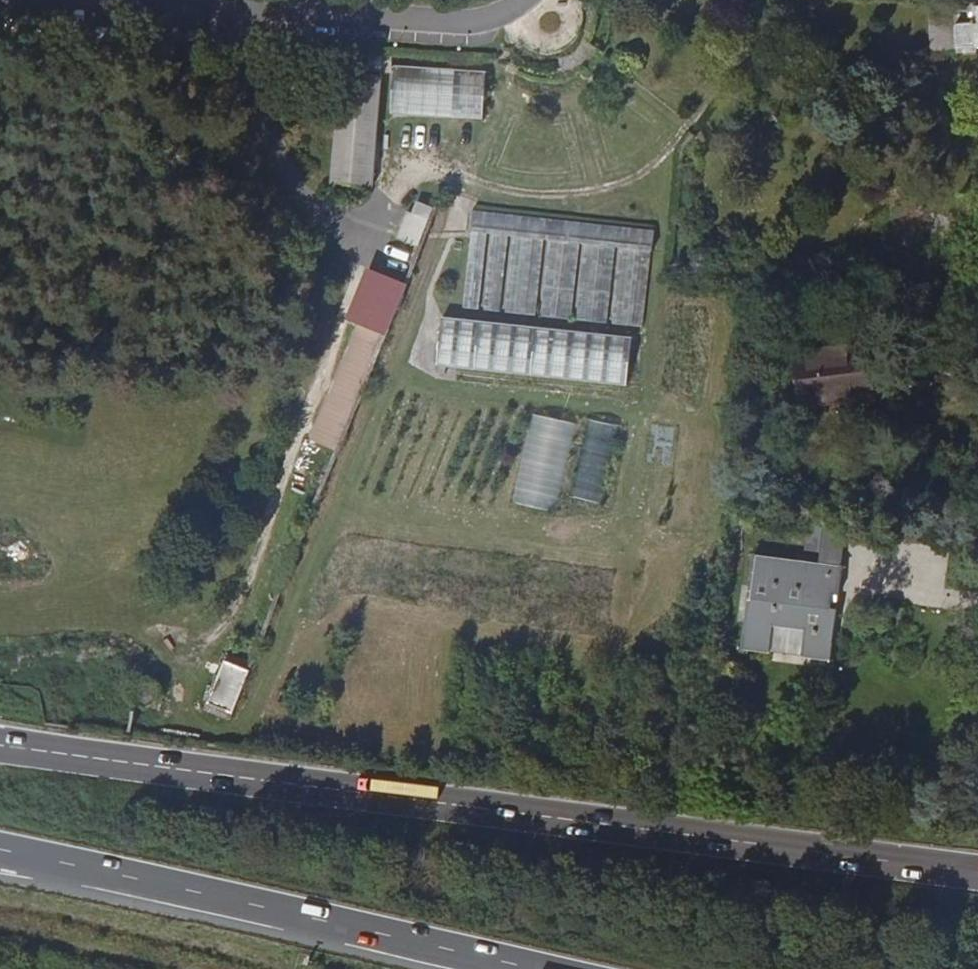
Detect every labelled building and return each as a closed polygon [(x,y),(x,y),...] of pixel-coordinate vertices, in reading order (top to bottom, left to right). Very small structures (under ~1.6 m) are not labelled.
[(960,6),(952,3),(947,2),(941,2),(928,1),(931,53),(977,49),(976,44),(977,44),(977,5),(960,6)] [(405,70),(405,55),(359,52),(358,68),(405,70)] [(497,118),(500,70),(407,65),(405,113),(497,118)] [(381,75),(342,72),(334,182),(373,185),(381,75)] [(420,245),(435,207),(418,202),(414,214),(409,213),(400,237),(420,245)] [(475,210),(473,229),(488,231),(494,232),(510,234),(516,234),(545,238),(551,239),(582,242),(587,243),(618,247),(623,247),(654,250),(656,230),(562,219),(475,210)] [(480,308),(488,231),(473,229),(465,305),(480,308)] [(502,310),(510,234),(494,232),(487,308),(502,310)] [(537,314),(545,238),(516,234),(507,310),(537,314)] [(574,318),(582,242),(551,239),(543,314),(574,318)] [(609,322),(618,247),(587,243),(579,318),(609,322)] [(645,326),(654,250),(623,247),(615,322),(645,326)] [(359,322),(350,347),(375,358),(385,333),(405,282),(373,269),(352,319),(359,322)] [(629,384),(635,336),(444,316),(439,364),(629,384)] [(845,394),(877,391),(870,344),(797,353),(803,406),(846,401),(845,394)] [(350,347),(340,370),(365,381),(375,358),(350,347)] [(340,370),(330,393),(355,405),(365,381),(340,370)] [(877,397),(877,391),(845,394),(846,401),(877,397)] [(516,500),(560,509),(578,420),(534,411),(516,500)] [(608,500),(617,421),(588,418),(579,497),(608,500)] [(849,530),(826,527),(821,563),(845,566),(849,530)] [(845,566),(821,563),(757,555),(745,648),(772,651),(775,625),(808,629),(805,655),(833,658),(839,609),(834,607),(835,594),(841,594),(845,566)] [(234,713),(251,669),(248,668),(226,659),(208,703),(234,713)]
